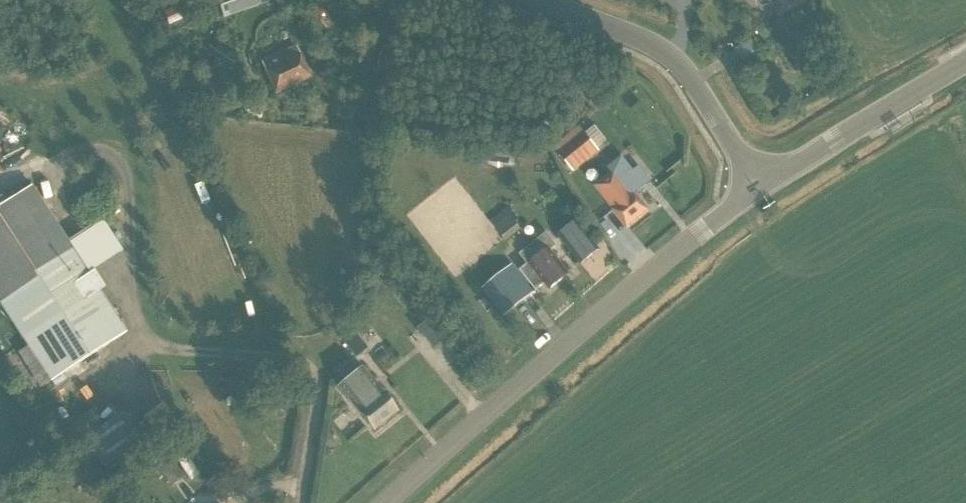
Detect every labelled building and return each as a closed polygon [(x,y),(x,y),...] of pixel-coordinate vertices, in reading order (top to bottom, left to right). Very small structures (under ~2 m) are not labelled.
[(224,15),(240,9),(237,0),(219,0),(224,15)] [(296,48),(261,64),(274,94),(309,78),(296,48)] [(558,152),(574,171),(599,151),(583,132),(558,152)] [(632,172),(625,163),(594,188),(613,211),(627,228),(648,212),(635,195),(651,182),(638,167),(632,172)] [(0,207),(0,307),(49,383),(125,334),(31,187),(0,207)] [(490,221),(506,242),(522,229),(516,222),(519,220),(508,206),(490,221)] [(575,223),(558,238),(580,266),(599,251),(575,223)] [(544,283),(550,291),(568,276),(549,252),(557,246),(547,233),(520,255),(528,265),(521,271),(536,290),(544,283)] [(511,267),(483,290),(504,318),(533,295),(511,267)] [(347,347),(357,358),(368,349),(354,332),(343,341),(348,346),(347,347)] [(384,394),(383,394),(361,368),(358,369),(351,361),(338,372),(346,381),(339,387),(360,412),(359,413),(375,431),(398,411),(384,394)] [(91,413),(67,430),(63,424),(48,435),(61,454),(101,426),(91,413)] [(121,462),(115,453),(126,446),(110,422),(99,430),(100,430),(83,442),(98,465),(102,462),(108,471),(121,462)] [(169,460),(157,470),(170,487),(182,477),(169,460)]
